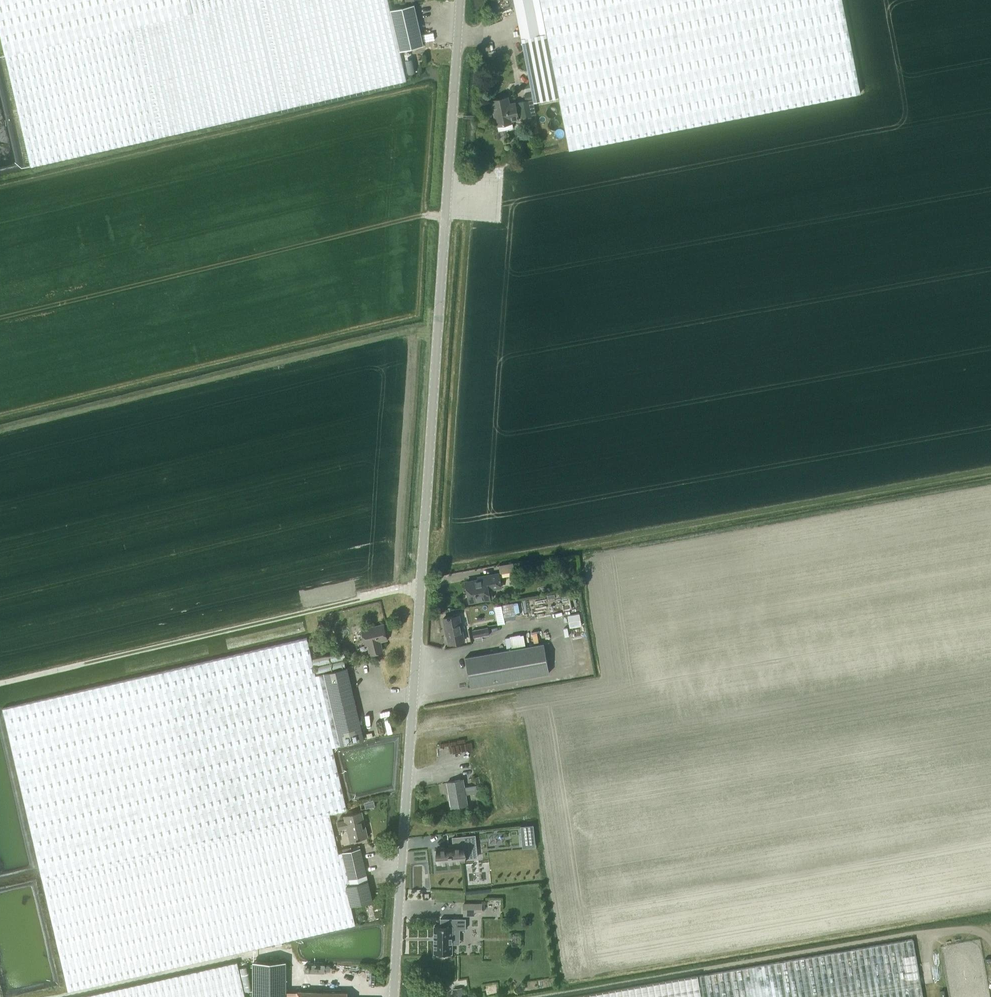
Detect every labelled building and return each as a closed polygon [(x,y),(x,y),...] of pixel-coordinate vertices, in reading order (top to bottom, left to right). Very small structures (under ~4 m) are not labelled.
[(5,55),(131,26),(194,12),(191,0),(0,0),(0,33),(5,55)] [(131,26),(156,138),(406,80),(399,50),(390,10),(388,0),(244,0),(194,12),(131,26)] [(194,12),(244,0),(191,0),(194,12)] [(511,6),(510,0),(496,0),(497,9),(511,6)] [(520,34),(546,29),(540,0),(514,0),(520,34)] [(546,29),(559,97),(569,149),(860,92),(842,0),(540,0),(546,29)] [(414,4),(390,10),(399,50),(423,45),(414,4)] [(5,55),(31,166),(156,138),(131,26),(5,55)] [(559,97),(546,29),(520,34),(532,92),(533,102),(559,97)] [(536,114),(533,102),(532,92),(525,93),(526,100),(509,103),(508,97),(492,100),(497,124),(498,130),(513,127),(512,121),(512,119),(518,118),(518,117),(536,114)] [(513,562),(499,565),(500,573),(514,570),(513,562)] [(501,587),(499,577),(498,573),(477,577),(477,579),(466,581),(469,602),(493,597),(491,589),(501,587)] [(448,644),(464,640),(459,614),(443,618),(448,644)] [(352,633),(362,630),(365,645),(367,644),(370,654),(382,651),(380,641),(387,639),(384,624),(363,629),(361,624),(351,627),(352,633)] [(472,630),(474,637),(489,634),(488,627),(472,630)] [(344,650),(312,658),(307,638),(3,708),(68,991),(355,924),(351,905),(373,900),(360,848),(360,847),(349,849),(349,850),(339,853),(330,814),(347,809),(333,747),(341,745),(364,740),(347,667),(316,675),(316,673),(347,666),(344,650)] [(471,686),(549,673),(544,643),(465,657),(471,686)] [(478,792),(476,784),(464,787),(463,779),(447,782),(451,807),(467,805),(466,794),(478,792)] [(349,840),(368,836),(362,811),(343,816),(344,820),(337,821),(339,829),(346,828),(349,840)] [(533,825),(521,826),(523,843),(534,842),(533,825)] [(438,850),(435,851),(436,860),(439,859),(439,862),(464,860),(464,858),(469,857),(477,857),(476,845),(475,835),(453,837),(454,846),(437,848),(438,850)] [(474,910),(482,910),(482,903),(464,903),(464,914),(474,914),(474,910)] [(366,919),(366,918),(366,917),(365,916),(365,915),(364,915),(363,914),(362,913),(361,913),(360,913),(359,914),(358,914),(357,915),(356,916),(356,917),(356,918),(356,919),(356,920),(356,921),(357,921),(357,922),(358,923),(359,923),(360,924),(361,924),(362,923),(363,923),(364,922),(365,922),(365,921),(365,920),(366,919)] [(434,926),(434,940),(434,953),(436,953),(436,955),(446,955),(446,953),(452,953),(452,943),(454,943),(454,935),(452,935),(452,929),(466,929),(466,918),(440,918),(440,926),(434,926)] [(697,975),(701,996),(922,996),(912,938),(697,975)] [(237,961),(78,996),(245,996),(237,961)] [(286,992),(286,961),(255,961),(255,996),(286,996),(286,992)] [(324,972),(324,967),(324,964),(304,964),(304,972),(324,972)] [(569,996),(701,996),(697,975),(590,993),(569,996)]
